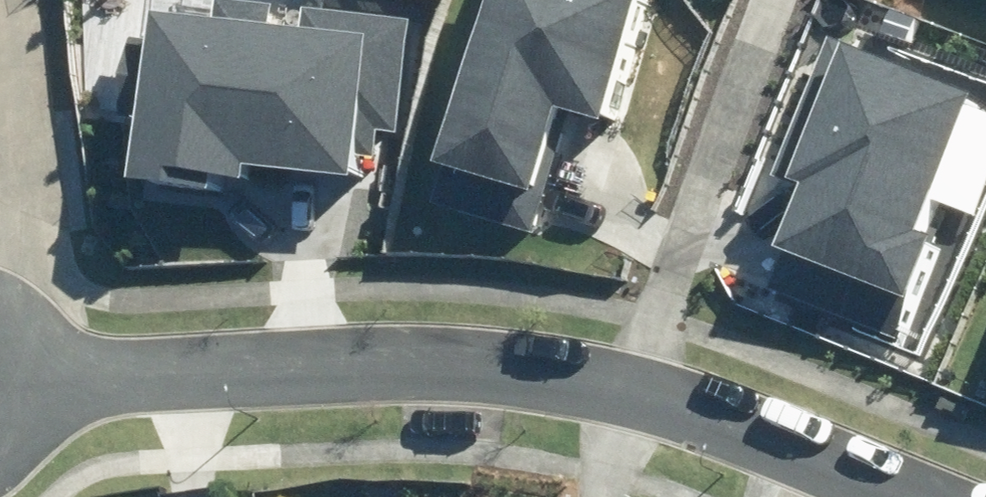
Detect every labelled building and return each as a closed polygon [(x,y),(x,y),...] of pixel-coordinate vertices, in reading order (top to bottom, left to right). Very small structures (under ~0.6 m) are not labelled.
[(203,189),(205,172),(242,177),(244,165),(346,177),(349,154),(368,156),(371,130),(394,133),(408,15),(301,2),(298,26),(263,22),(265,3),(241,0),(208,0),(206,19),(143,12),(123,180),(203,189)] [(439,157),(525,183),(550,101),(601,116),(637,0),(487,0),(439,157)] [(913,215),(963,84),(826,32),(772,173),(798,183),(775,245),(903,294),(930,222),(913,215)]
